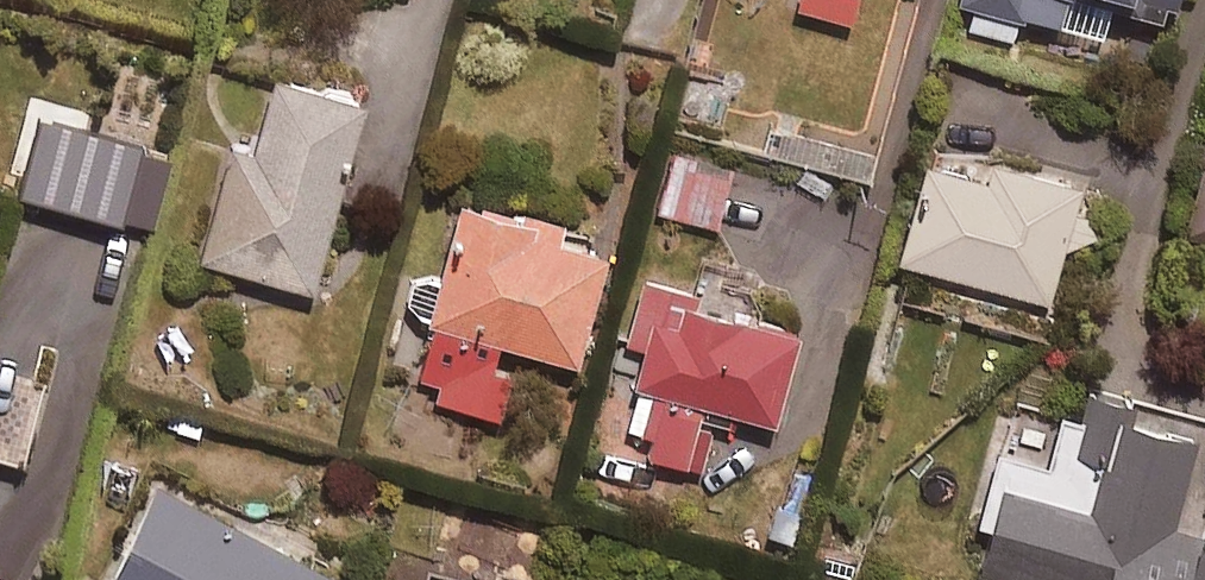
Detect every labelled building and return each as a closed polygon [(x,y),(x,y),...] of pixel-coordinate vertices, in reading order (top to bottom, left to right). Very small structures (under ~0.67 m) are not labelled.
[(801,10),(852,25),(860,0),(804,0),(801,10)] [(954,24),(1012,42),(1021,15),(1061,27),(1069,0),(962,0),(954,24)] [(1172,27),(1181,0),(1084,0),(1172,27)] [(371,109),(283,81),(260,151),(236,143),(199,260),(312,295),(371,109)] [(161,158),(116,145),(94,221),(140,234),(161,158)] [(1079,208),(1084,188),(934,148),(903,264),(1053,304),(1069,246),(1085,243),(1092,232),(1091,218),(1079,208)] [(732,176),(672,161),(659,214),(719,228),(732,176)] [(1190,236),(1204,240),(1204,181),(1190,236)] [(500,418),(511,378),(499,374),(506,346),(581,366),(610,257),(561,244),(564,233),(465,207),(419,380),(441,386),(437,401),(500,418)] [(780,426),(802,339),(699,313),(704,290),(646,276),(629,343),(651,349),(631,432),(655,438),(650,458),(704,472),(719,411),(780,426)] [(0,375),(0,461),(25,468),(45,386),(0,375)] [(999,528),(985,577),(996,579),(1204,579),(1204,539),(1203,539),(1204,532),(1204,416),(1095,386),(1085,423),(1068,418),(1053,473),(1001,459),(983,524),(999,528)] [(159,490),(116,579),(349,579),(159,490)]
